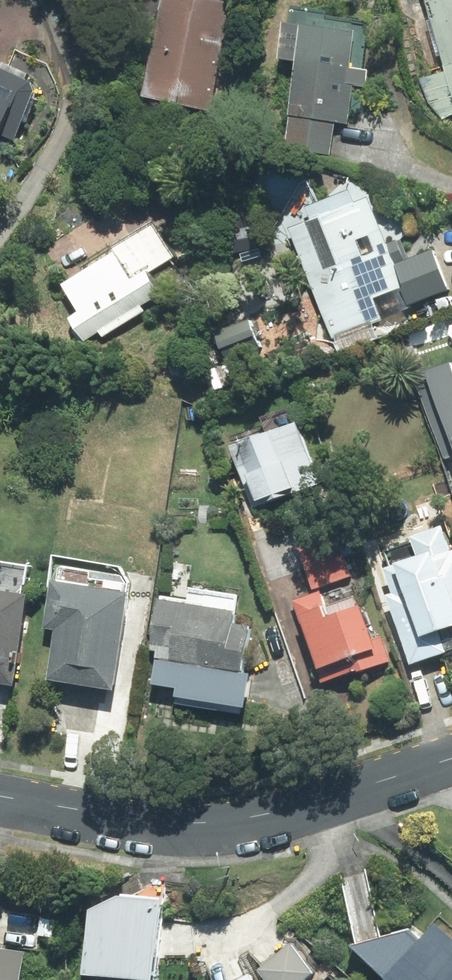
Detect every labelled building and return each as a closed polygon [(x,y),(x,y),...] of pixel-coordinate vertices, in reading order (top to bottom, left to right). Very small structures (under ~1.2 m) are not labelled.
[(221,0),(162,0),(142,95),(208,109),(230,2),(221,0)] [(444,71),(420,79),(427,102),(442,119),(451,114),(451,0),(424,0),(444,71)] [(335,122),(348,124),(353,87),(364,88),(367,69),(362,69),(369,21),(324,15),(324,10),(290,6),(287,23),(282,23),(277,58),(294,60),(287,115),(289,115),(284,150),(330,156),(335,122)] [(14,140),(33,91),(29,82),(23,79),(26,74),(0,62),(0,134),(14,140)] [(308,219),(286,227),(336,354),(377,338),(371,324),(381,320),(372,298),(400,287),(392,265),(406,259),(399,240),(385,245),(367,197),(353,202),(348,188),(303,206),(308,219)] [(83,271),(62,285),(79,312),(69,318),(83,341),(98,332),(101,338),(145,311),(141,305),(160,293),(147,272),(173,256),(152,223),(81,268),(83,271)] [(400,287),(407,305),(447,290),(432,250),(406,259),(392,265),(400,287)] [(247,319),(215,333),(226,360),(259,347),(247,319)] [(426,374),(427,379),(417,382),(444,459),(451,456),(451,365),(426,374)] [(266,432),(229,445),(252,507),(317,484),(290,410),(262,420),(266,432)] [(449,551),(440,525),(408,536),(415,555),(391,563),(392,565),(382,568),(391,594),(385,596),(409,665),(445,653),(444,651),(451,649),(451,550),(449,551)] [(337,536),(299,549),(312,589),(350,576),(337,536)] [(169,602),(158,600),(149,651),(155,652),(150,684),(173,688),(171,704),(242,715),(249,673),(239,672),(246,628),(230,625),(234,598),(187,590),(191,566),(175,564),(169,602)] [(11,685),(25,595),(22,595),(26,569),(0,565),(0,683),(11,685)] [(54,629),(47,679),(111,688),(126,593),(123,592),(124,583),(120,577),(57,567),(55,582),(51,582),(45,627),(54,629)] [(356,670),(357,672),(388,661),(380,638),(371,641),(355,595),(324,606),(319,591),(292,601),(321,682),(356,670)] [(107,874),(102,967),(180,971),(185,878),(107,874)] [(342,951),(373,979),(451,979),(451,944),(433,925),(424,934),(416,927),(342,951)] [(265,962),(281,979),(309,979),(325,965),(296,933),(265,962)] [(0,942),(0,979),(32,979),(34,943),(0,942)] [(238,979),(268,979),(261,968),(238,979)]
